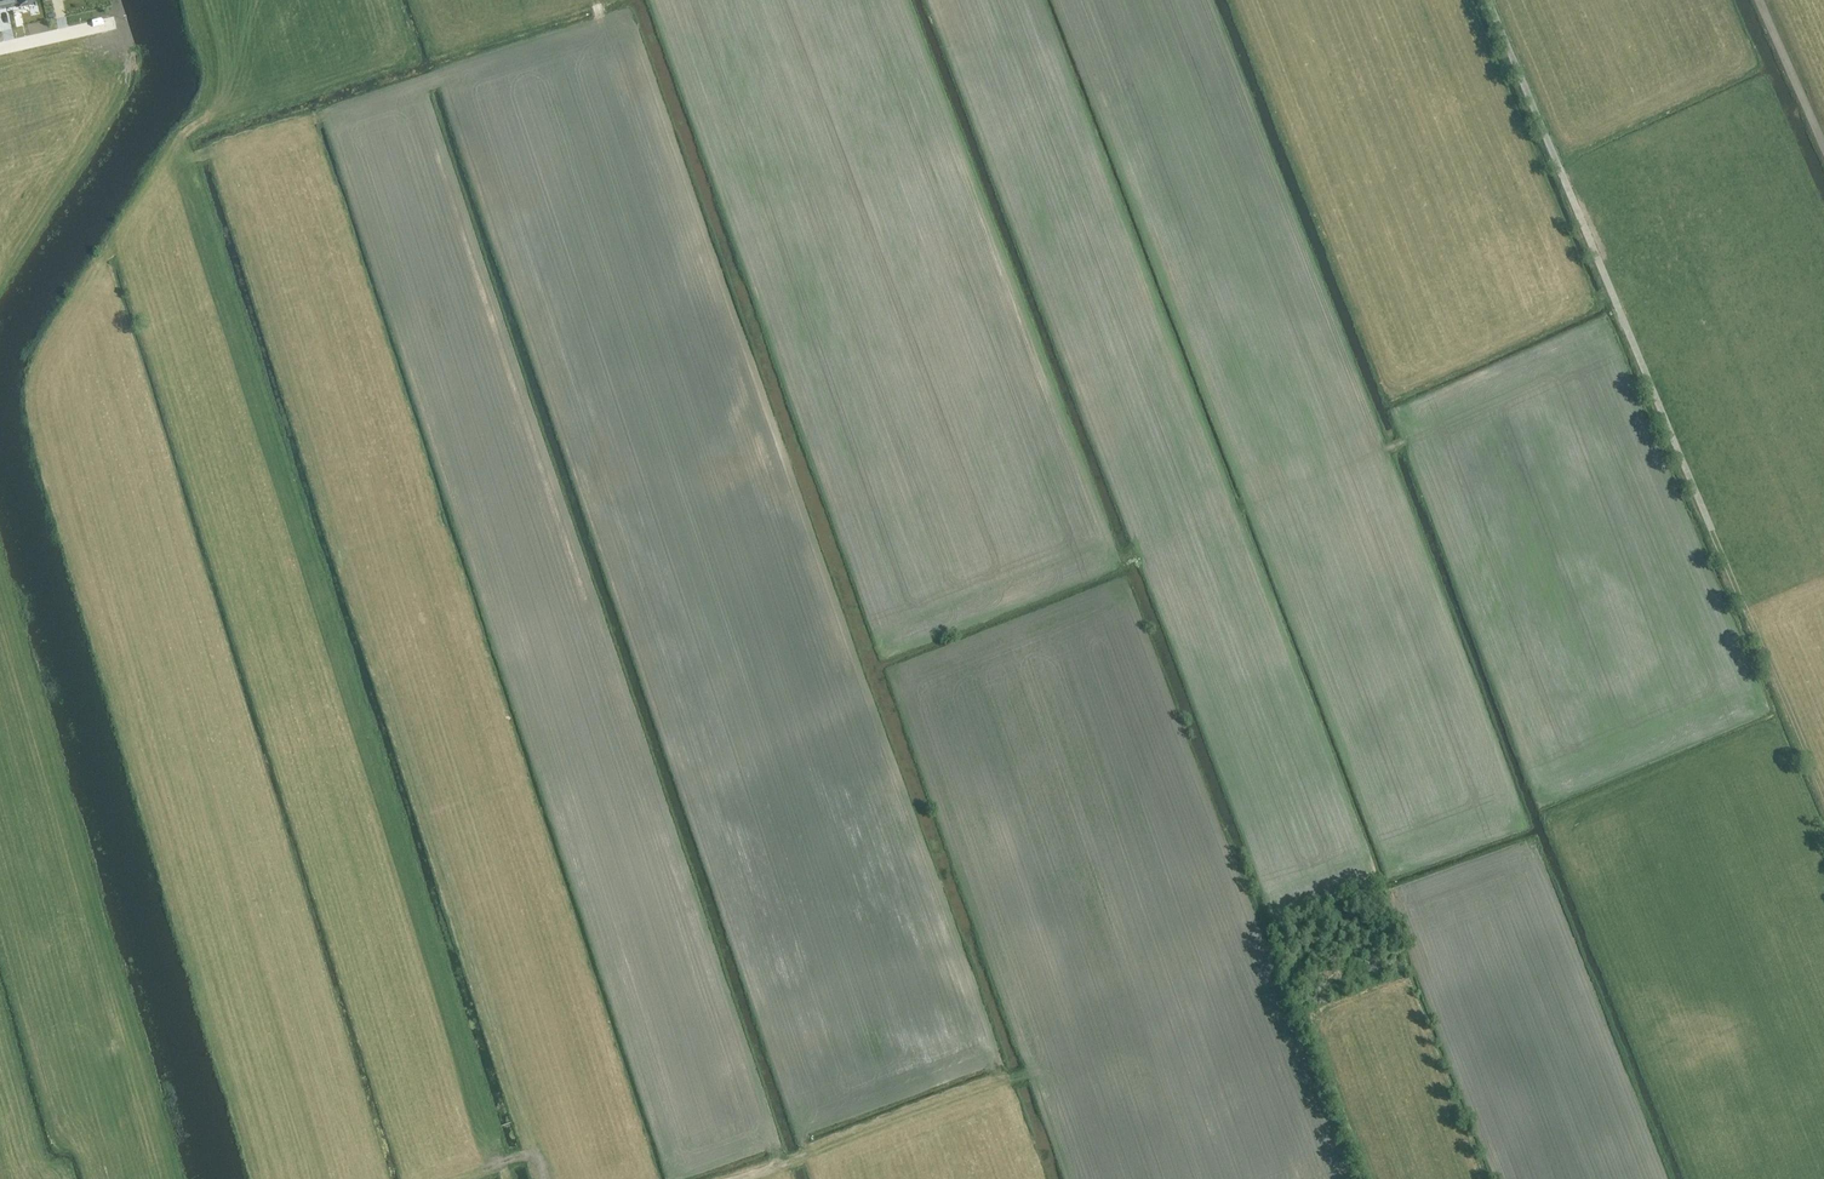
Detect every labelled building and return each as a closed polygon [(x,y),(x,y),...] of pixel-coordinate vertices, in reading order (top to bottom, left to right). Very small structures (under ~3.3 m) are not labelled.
[(0,0),(0,11),(19,7),(20,9),(21,9),(35,5),(36,5),(36,2),(36,0),(2,0),(0,0)]
